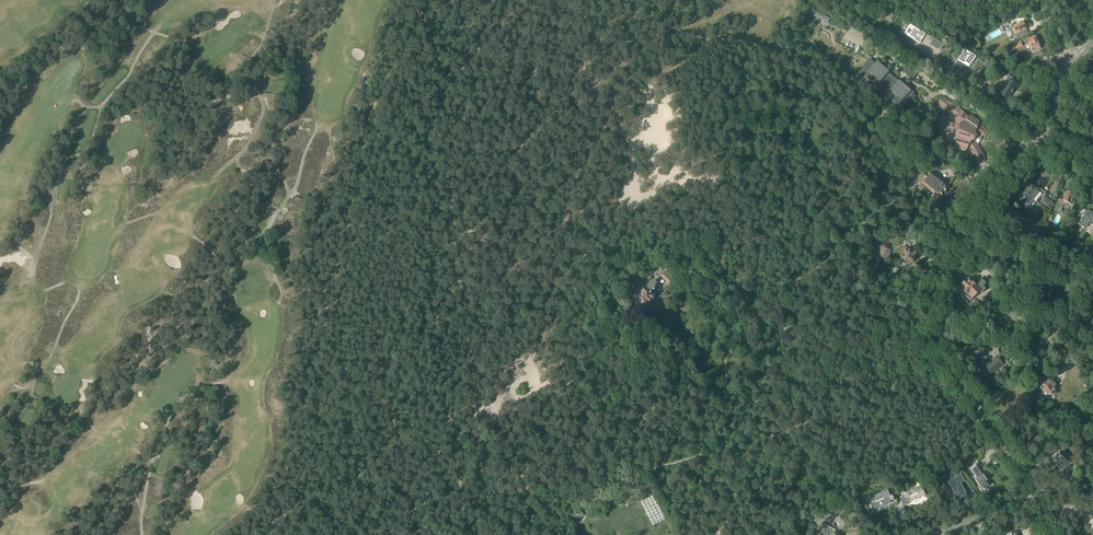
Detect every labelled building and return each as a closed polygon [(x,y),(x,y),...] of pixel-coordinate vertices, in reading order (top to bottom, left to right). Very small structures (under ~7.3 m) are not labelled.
[(809,14),(828,24),(831,19),(812,9),(809,14)] [(1027,34),(1025,30),(1027,29),(1023,21),(1009,29),(1013,36),(1017,34),(1019,39),(1029,33),(1027,34)] [(911,29),(907,35),(910,37),(909,38),(911,39),(917,42),(919,44),(926,34),(914,27),(913,26),(911,29)] [(1037,41),(1035,36),(1031,38),(1031,39),(1027,41),(1028,44),(1029,44),(1031,49),(1032,52),(1036,51),(1041,49),(1037,41)] [(934,39),(930,45),(937,49),(941,43),(934,39)] [(973,41),(972,40),(967,44),(970,48),(971,47),(971,48),(976,45),(973,41)] [(968,53),(962,62),(970,67),(976,58),(968,53)] [(873,64),(869,60),(858,73),(863,78),(865,76),(868,78),(868,79),(873,84),(873,83),(876,86),(887,95),(890,98),(895,103),(895,102),(898,105),(899,106),(904,110),(916,96),(913,93),(912,94),(910,92),(911,91),(899,80),(898,81),(898,82),(896,80),(897,80),(891,74),(890,75),(888,73),(889,73),(889,72),(877,61),(875,64),(874,63),(873,64)] [(990,63),(987,67),(997,73),(1000,68),(990,63)] [(907,65),(903,71),(914,79),(918,73),(907,65)] [(1009,80),(1001,94),(1009,99),(1018,86),(1012,82),(1014,79),(1008,76),(1006,78),(1009,80)] [(969,118),(961,111),(960,109),(946,100),(941,99),(938,103),(941,107),(948,112),(949,112),(953,115),(956,121),(954,126),(952,125),(952,126),(951,128),(952,130),(950,134),(943,132),(942,136),(947,141),(956,146),(956,149),(965,151),(967,148),(970,149),(975,159),(976,163),(981,164),(985,161),(984,155),(976,141),(977,140),(978,138),(978,136),(985,136),(986,130),(981,127),(978,125),(979,122),(971,117),(969,118)] [(937,178),(930,172),(921,183),(935,195),(934,196),(935,197),(936,196),(938,198),(947,187),(945,185),(946,184),(945,183),(944,184),(940,181),(942,178),(939,176),(937,178)] [(1025,192),(1037,202),(1043,195),(1037,190),(1031,184),(1025,192)] [(1058,199),(1054,210),(1061,213),(1062,207),(1068,209),(1068,208),(1069,209),(1072,210),(1074,205),(1075,200),(1073,199),(1073,198),(1074,194),(1066,191),(1063,200),(1058,199)] [(1037,202),(1025,192),(1018,199),(1025,205),(1025,204),(1028,207),(1034,200),(1037,202)] [(1047,208),(1052,203),(1045,197),(1041,202),(1047,208)] [(1088,210),(1080,222),(1086,226),(1089,221),(1092,224),(1092,214),(1088,210)] [(1031,231),(1038,237),(1043,231),(1036,225),(1031,231)] [(882,247),(879,256),(889,260),(892,250),(882,247)] [(909,249),(904,247),(903,250),(905,251),(902,260),(901,262),(902,264),(904,264),(906,264),(906,261),(912,263),(914,262),(914,260),(914,259),(913,258),(915,253),(908,251),(909,249)] [(651,273),(655,269),(656,268),(652,265),(647,270),(651,273)] [(661,277),(669,284),(674,279),(666,271),(661,277)] [(1044,284),(1054,278),(1052,275),(1042,281),(1044,284)] [(988,281),(990,280),(987,276),(983,280),(980,283),(976,278),(972,282),(969,278),(962,284),(963,285),(960,287),(960,289),(963,292),(965,291),(968,295),(967,296),(971,300),(974,297),(974,298),(980,292),(980,293),(981,292),(982,293),(986,290),(985,288),(990,283),(988,281)] [(636,299),(634,301),(636,302),(635,304),(643,311),(646,309),(651,304),(649,303),(655,296),(651,292),(653,290),(654,291),(656,289),(655,288),(656,287),(655,286),(657,284),(654,280),(647,288),(646,288),(642,293),(643,294),(639,299),(636,299)] [(1008,302),(1003,307),(1011,316),(1016,312),(1008,302)] [(995,357),(995,358),(1000,354),(999,354),(998,352),(998,349),(993,348),(992,351),(984,350),(984,349),(977,348),(974,347),(973,348),(971,347),(970,356),(983,358),(983,356),(988,357),(990,361),(995,357)] [(1063,365),(1071,362),(1069,356),(1061,358),(1063,365)] [(995,357),(990,361),(992,363),(989,365),(989,364),(988,365),(988,366),(987,367),(991,373),(1002,364),(1004,367),(1008,363),(1005,359),(1001,362),(998,358),(997,359),(995,358),(995,357)] [(1024,376),(1029,372),(1024,366),(1019,371),(1024,376)] [(1053,384),(1053,379),(1047,380),(1047,382),(1043,382),(1044,386),(1042,386),(1043,392),(1043,395),(1049,395),(1055,394),(1054,386),(1055,386),(1055,384),(1053,384)] [(1062,467),(1069,461),(1060,452),(1053,458),(1056,461),(1056,462),(1058,465),(1059,464),(1062,467)] [(972,471),(975,476),(973,477),(982,491),(990,485),(976,464),(970,468),(972,471)] [(1082,480),(1086,477),(1083,472),(1078,475),(1080,478),(1081,478),(1082,480)] [(947,486),(946,481),(940,483),(942,488),(941,488),(944,496),(955,492),(960,500),(967,495),(960,483),(955,487),(953,484),(947,486)] [(634,492),(637,488),(634,484),(622,490),(622,491),(624,492),(625,492),(626,494),(630,492),(632,492),(634,492)] [(898,494),(903,507),(908,505),(907,503),(910,502),(926,496),(922,486),(905,493),(904,491),(898,494)] [(903,507),(898,494),(891,497),(888,490),(868,499),(873,510),(892,502),(895,508),(898,507),(898,509),(903,507)] [(641,502),(653,526),(666,519),(654,495),(641,502)] [(573,522),(584,516),(581,510),(570,516),(573,522)] [(834,532),(835,530),(824,524),(818,532),(822,534),(837,534),(834,532)]
